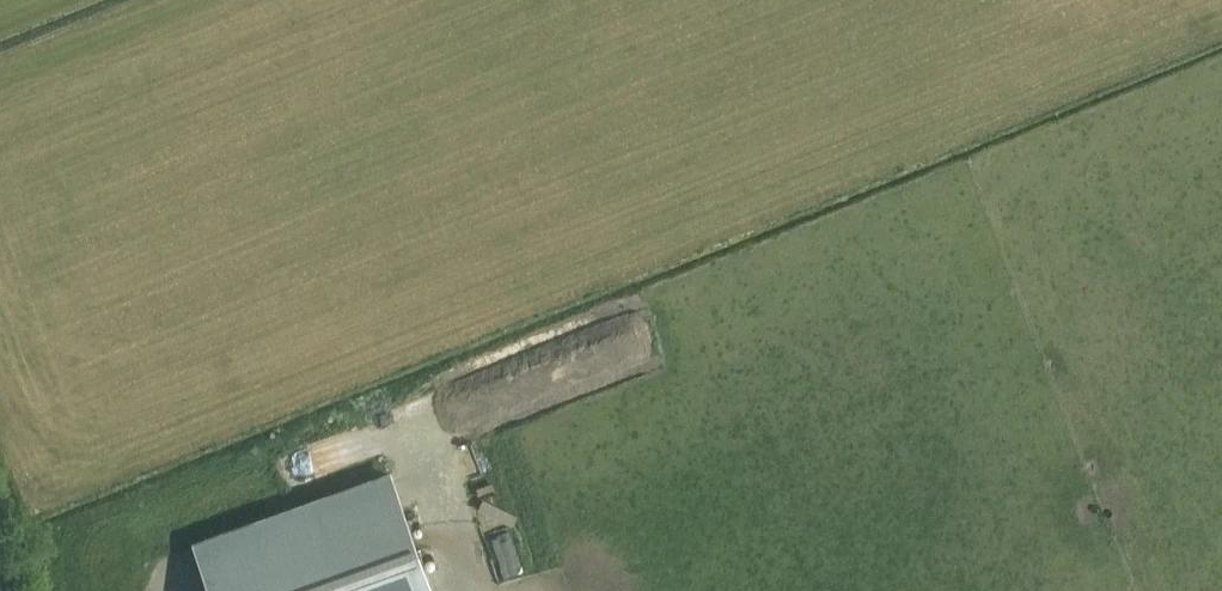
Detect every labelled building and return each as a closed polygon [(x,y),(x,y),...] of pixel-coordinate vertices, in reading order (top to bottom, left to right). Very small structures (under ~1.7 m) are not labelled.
[(199,547),(215,590),(434,590),(394,478),(199,547)]
